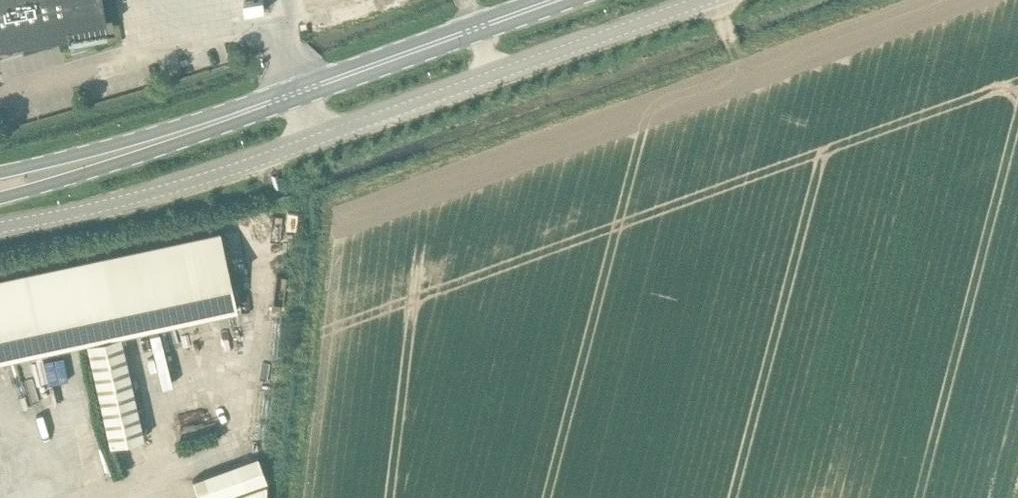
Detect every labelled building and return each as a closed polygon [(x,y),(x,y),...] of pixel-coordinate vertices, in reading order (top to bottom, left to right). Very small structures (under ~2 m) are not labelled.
[(106,27),(101,0),(0,0),(0,45),(106,27)] [(83,260),(219,234),(218,229),(83,260)] [(219,234),(83,260),(0,279),(0,360),(86,341),(231,308),(219,234)] [(119,335),(86,343),(109,445),(142,437),(119,335)] [(191,480),(198,497),(215,497),(265,480),(256,456),(191,480)] [(265,483),(224,497),(263,497),(265,483)]
